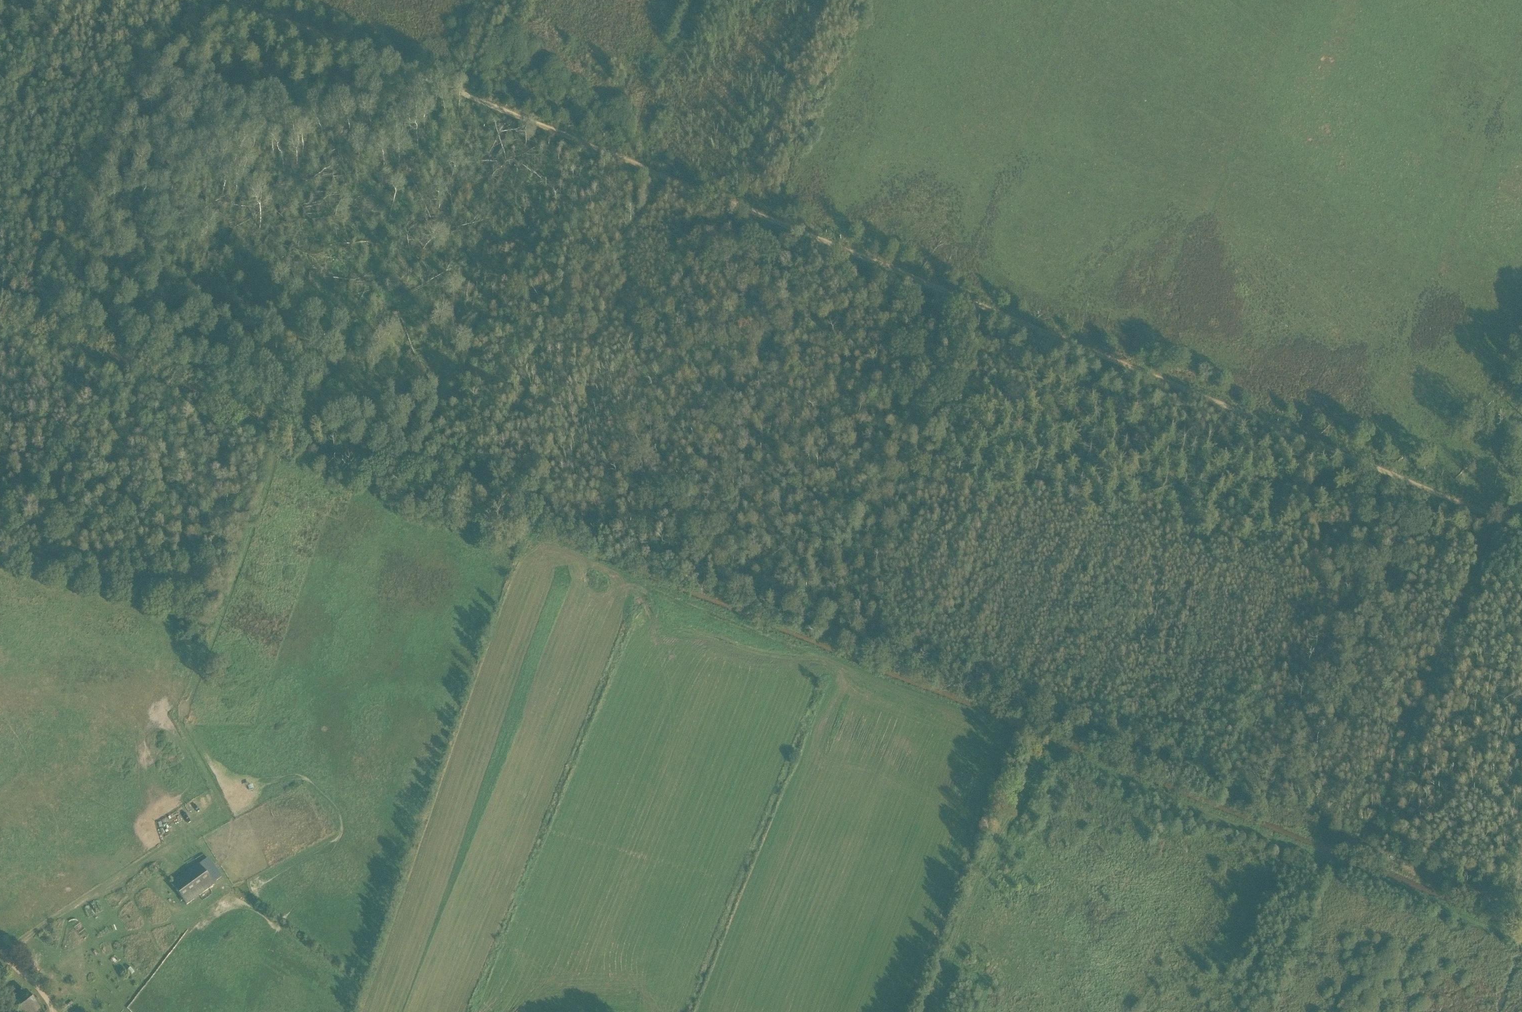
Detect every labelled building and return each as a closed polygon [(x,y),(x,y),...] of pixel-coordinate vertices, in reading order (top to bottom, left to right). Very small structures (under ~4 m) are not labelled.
[(170,886),(186,908),(214,886),(212,884),(221,878),(208,861),(199,867),(197,865),(170,886)] [(5,1011),(38,1011),(25,994),(3,1010),(5,1011)]
